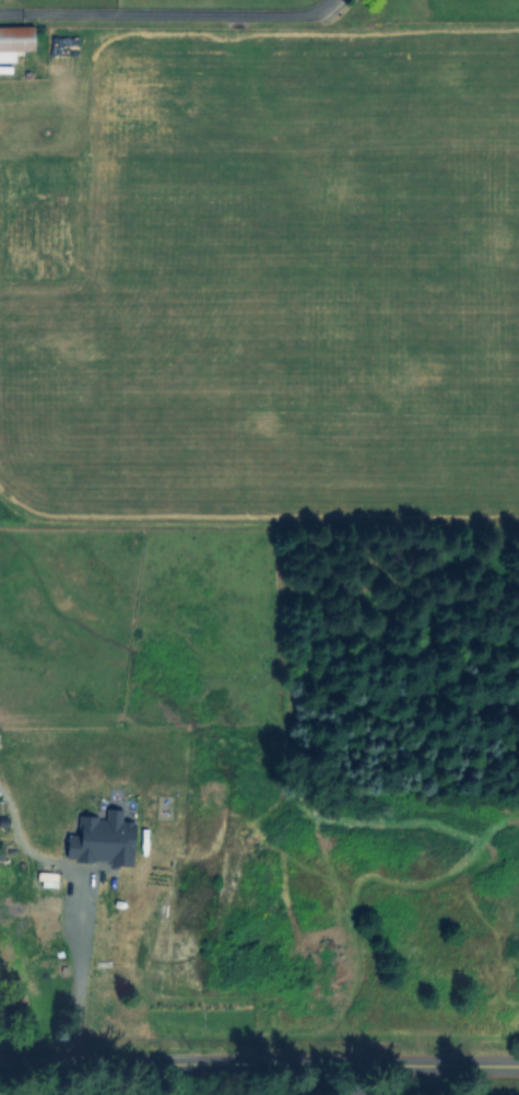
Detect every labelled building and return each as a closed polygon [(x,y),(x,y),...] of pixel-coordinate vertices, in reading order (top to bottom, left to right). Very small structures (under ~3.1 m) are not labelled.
[(16,62),(0,62),(0,28),(36,28),(36,51),(16,51),(16,62)] [(69,862),(69,871),(56,871),(56,862),(69,862)]
